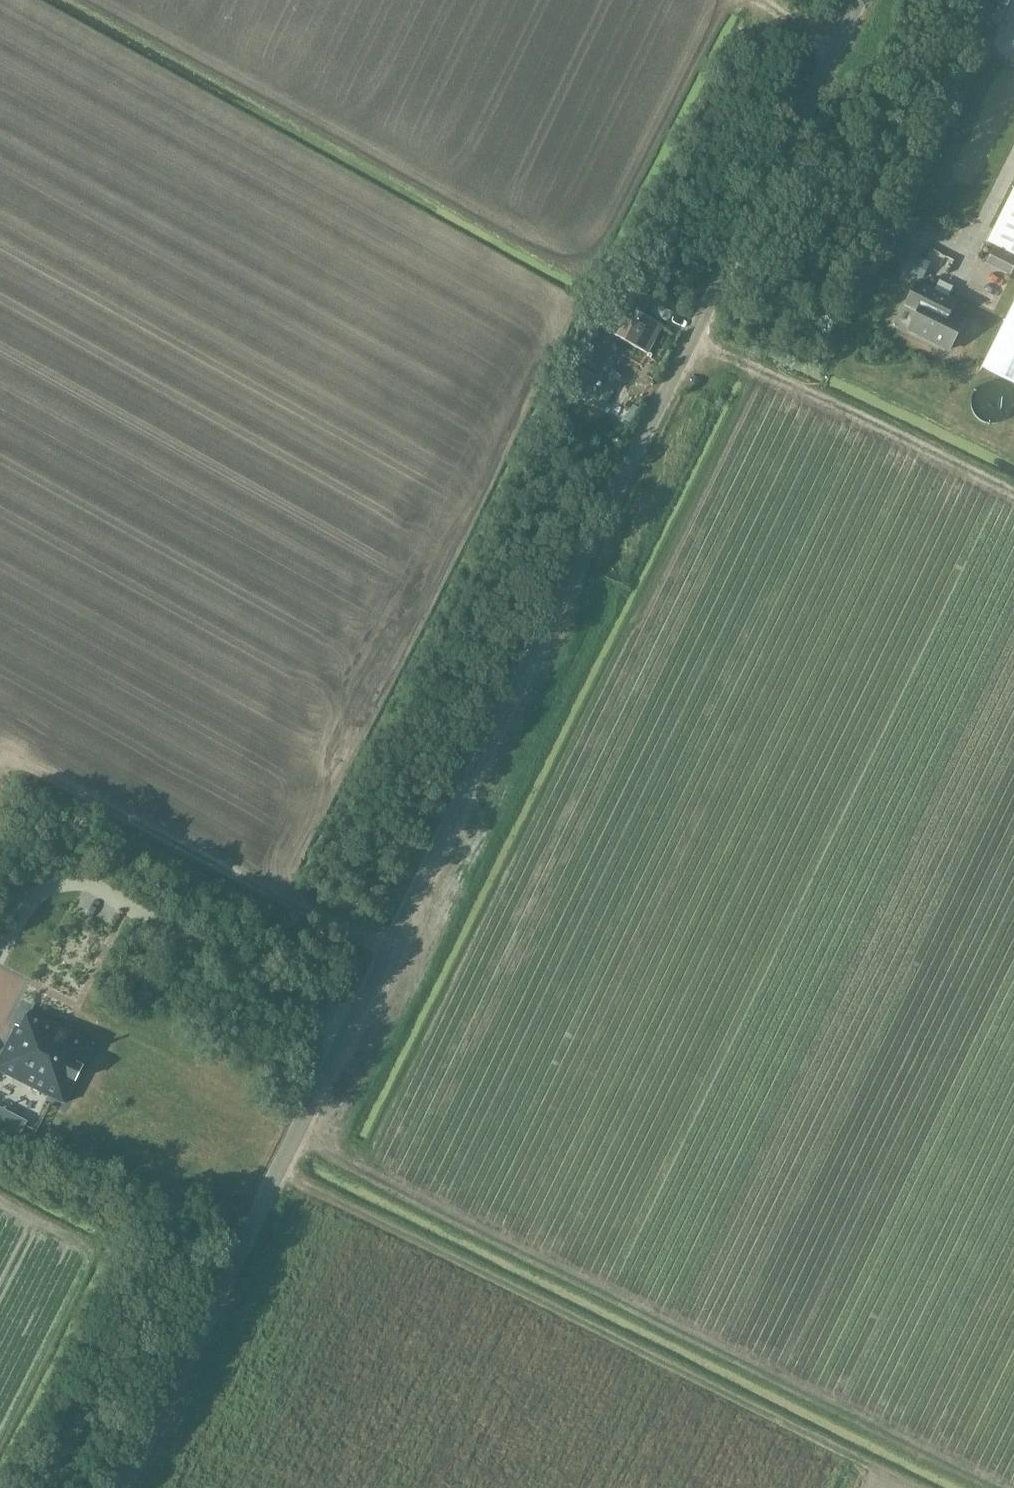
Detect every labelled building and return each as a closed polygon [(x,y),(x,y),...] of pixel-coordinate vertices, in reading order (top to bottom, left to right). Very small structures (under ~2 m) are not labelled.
[(987,241),(1013,255),(1013,186),(987,241)] [(917,311),(908,330),(948,350),(963,322),(948,314),(947,310),(952,300),(916,282),(904,304),(917,311)] [(623,319),(614,336),(646,354),(661,326),(642,316),(651,298),(625,284),(609,313),(623,319)] [(981,366),(1013,383),(1013,300),(981,366)] [(589,372),(576,366),(569,380),(583,386),(589,372)] [(1011,411),(1012,406),(1011,402),(1010,398),(1006,392),(1000,389),(993,387),(987,388),(981,391),(976,398),(974,402),(974,406),(975,413),(976,416),(979,419),(981,421),(985,424),(992,425),(998,424),(1004,421),(1008,417),(1010,414),(1011,411)] [(632,405),(629,411),(636,414),(639,408),(633,406),(632,405)] [(64,1103),(95,1044),(72,1032),(71,1033),(63,1029),(63,1027),(31,1010),(22,1026),(19,1024),(0,1059),(0,1069),(16,1078),(19,1073),(46,1087),(44,1092),(64,1103)] [(17,1138),(22,1129),(0,1118),(0,1129),(17,1138)]
